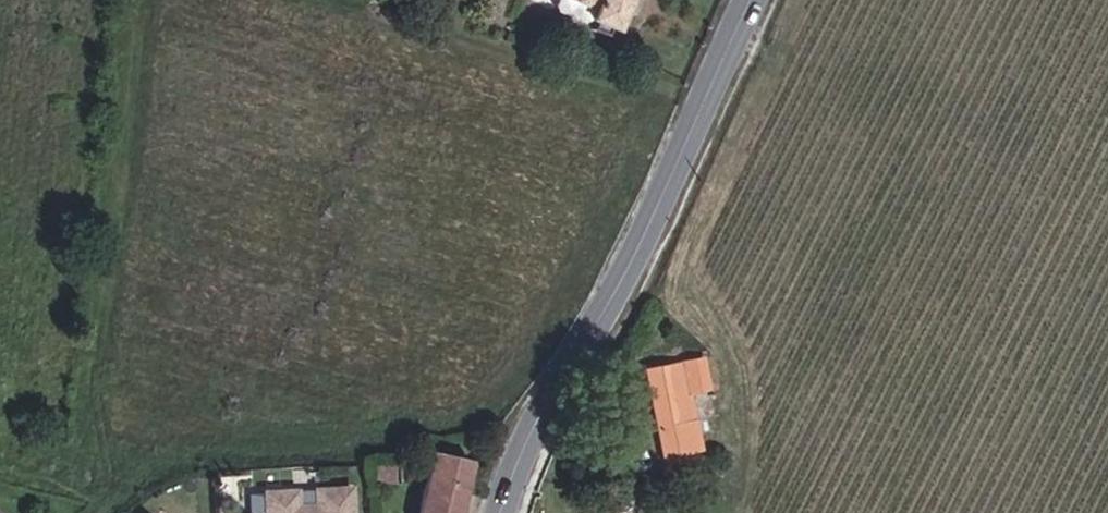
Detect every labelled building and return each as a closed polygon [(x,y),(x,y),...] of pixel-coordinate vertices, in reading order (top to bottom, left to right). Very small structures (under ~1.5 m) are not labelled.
[(620,39),(635,0),(562,0),(560,5),(590,17),(586,25),(597,30),(593,40),(607,46),(611,36),(620,39)] [(711,358),(653,369),(669,460),(709,451),(697,394),(721,391),(711,358)] [(473,469),(437,452),(410,512),(452,512),(473,469)] [(347,492),(312,492),(312,507),(292,507),(292,491),(261,491),(260,512),(347,512),(347,492)] [(590,500),(575,501),(577,512),(591,512),(590,500)] [(618,501),(599,507),(600,512),(621,512),(618,501)]
